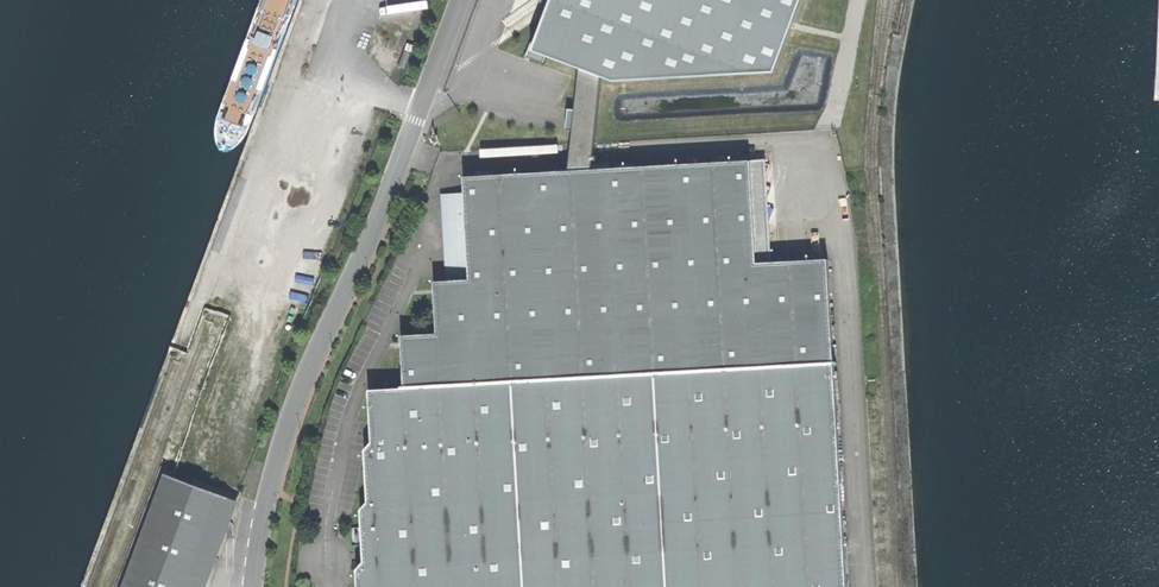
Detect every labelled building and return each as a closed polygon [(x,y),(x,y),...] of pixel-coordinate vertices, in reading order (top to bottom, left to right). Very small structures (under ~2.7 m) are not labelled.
[(605,86),(768,75),(794,0),(542,0),(521,56),(605,86)] [(827,261),(767,264),(766,252),(755,252),(750,162),(463,178),(464,194),(469,281),(445,282),(433,283),(436,335),(401,337),(404,390),(368,391),(371,444),(364,452),(367,504),(360,511),(363,564),(356,571),(357,586),(846,586),(827,261)] [(440,195),(445,282),(469,281),(464,194),(440,195)] [(226,499),(163,476),(122,586),(194,586),(226,499)] [(226,499),(194,586),(205,586),(212,569),(236,503),(226,499)]
